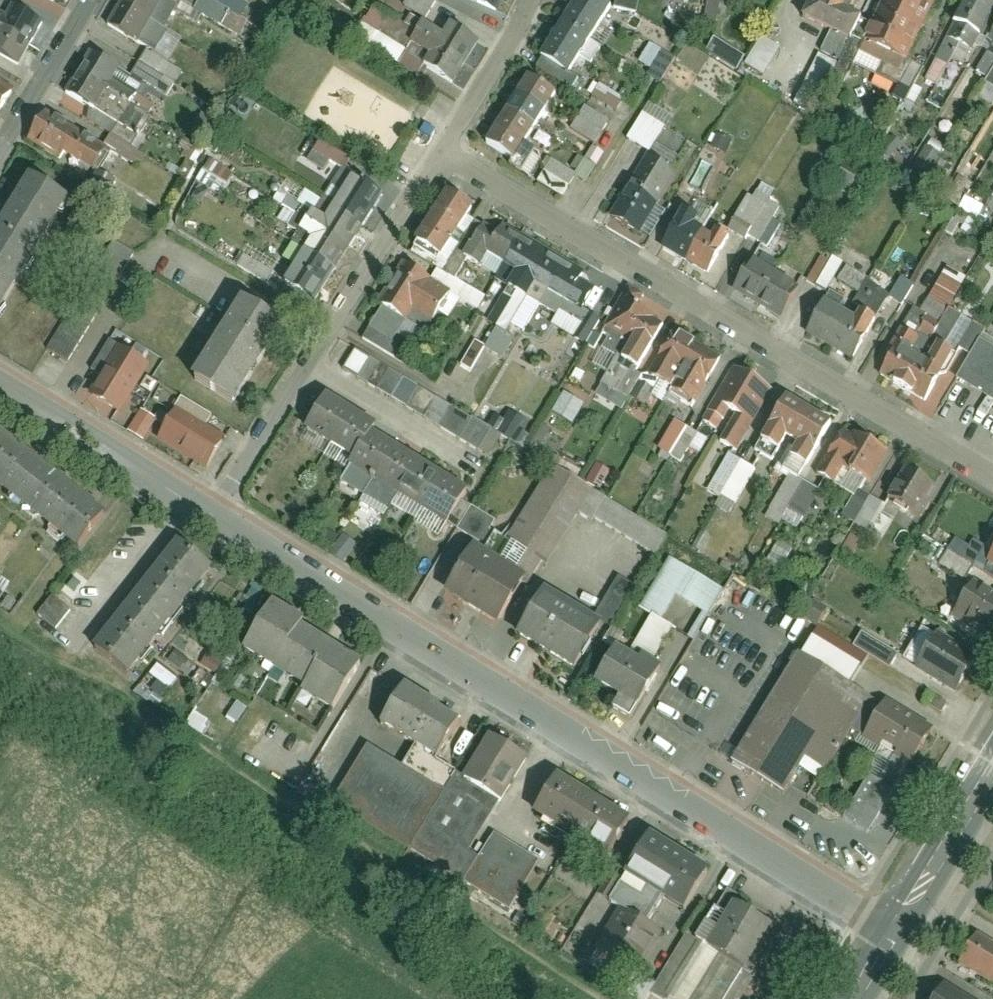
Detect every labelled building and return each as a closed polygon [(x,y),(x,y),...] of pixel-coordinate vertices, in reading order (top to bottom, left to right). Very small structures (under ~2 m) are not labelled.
[(105,31),(134,48),(161,0),(122,0),(105,31)] [(400,11),(425,18),(430,0),(403,0),(400,11)] [(503,0),(470,0),(499,12),(503,0)] [(614,10),(599,0),(581,0),(542,58),(570,76),(614,10)] [(633,9),(634,0),(612,0),(611,7),(633,9)] [(801,22),(852,44),(863,19),(855,16),(862,0),(810,0),(801,22)] [(867,44),(909,63),(937,0),(887,0),(867,44)] [(991,0),(967,0),(949,38),(974,51),(992,12),(992,1),(991,0)] [(19,67),(41,24),(11,9),(6,17),(0,14),(0,57),(19,67)] [(455,81),(477,43),(443,23),(435,36),(409,21),(395,45),(455,81)] [(761,76),(776,46),(757,36),(742,66),(761,76)] [(635,68),(657,82),(672,58),(650,44),(635,68)] [(120,69),(95,54),(65,104),(134,147),(159,106),(114,79),(120,69)] [(984,86),(992,91),(992,68),(984,86)] [(484,142),(511,161),(556,97),(530,78),(484,142)] [(14,90),(0,82),(0,114),(14,90)] [(596,84),(587,98),(612,113),(620,99),(596,84)] [(623,139),(647,153),(669,116),(644,102),(623,139)] [(580,106),(566,129),(592,144),(606,121),(580,106)] [(114,152),(53,114),(36,141),(97,179),(114,152)] [(320,168),(323,162),(340,169),(346,156),(311,141),(302,160),(320,168)] [(912,163),(925,174),(944,151),(932,141),(912,163)] [(651,145),(647,152),(668,165),(673,158),(651,145)] [(585,146),(570,172),(585,181),(600,154),(585,146)] [(558,198),(573,175),(548,158),(533,181),(558,198)] [(678,178),(643,158),(610,217),(645,237),(678,178)] [(221,184),(229,173),(209,159),(201,170),(221,184)] [(689,186),(704,193),(717,166),(701,159),(689,186)] [(313,300),(380,196),(344,172),(276,277),(313,300)] [(201,173),(189,199),(201,205),(213,179),(201,173)] [(69,204),(35,181),(0,232),(0,304),(69,204)] [(756,181),(726,227),(763,251),(780,226),(771,220),(779,207),(767,199),(772,192),(756,181)] [(440,262),(472,209),(444,193),(413,246),(440,262)] [(663,248),(709,275),(731,239),(685,212),(663,248)] [(574,320),(592,290),(578,282),(581,277),(510,234),(489,269),(574,320)] [(49,353),(68,365),(136,255),(116,243),(49,353)] [(819,253),(804,282),(823,292),(839,263),(819,253)] [(408,262),(382,307),(408,322),(415,310),(432,320),(451,287),(408,262)] [(749,266),(733,295),(781,321),(797,292),(749,266)] [(899,305),(910,285),(898,278),(887,298),(899,305)] [(808,330),(855,356),(874,323),(827,297),(808,330)] [(633,378),(662,325),(624,303),(607,333),(626,344),(613,367),(633,378)] [(286,327),(244,304),(196,388),(239,410),(286,327)] [(592,331),(598,320),(587,314),(572,342),(589,351),(598,335),(592,331)] [(398,323),(394,336),(406,339),(410,326),(398,323)] [(916,331),(887,375),(936,407),(965,363),(916,331)] [(695,408),(722,361),(670,332),(644,379),(695,408)] [(469,372),(482,347),(471,340),(457,365),(469,372)] [(982,344),(959,382),(992,403),(992,351),(982,344)] [(154,363),(129,349),(103,395),(128,409),(154,363)] [(340,369),(404,407),(415,388),(351,350),(340,369)] [(749,432),(773,392),(736,370),(712,410),(749,432)] [(592,398),(617,408),(626,387),(600,377),(592,398)] [(570,425),(581,404),(560,392),(548,412),(570,425)] [(432,397),(419,418),(475,452),(487,431),(432,397)] [(339,471),(447,532),(468,494),(369,437),(374,429),(323,400),(302,438),(344,462),(339,471)] [(212,474),(231,440),(207,427),(213,417),(186,402),(162,445),(212,474)] [(799,475),(830,427),(791,402),(760,449),(799,475)] [(493,433),(511,441),(520,418),(502,410),(493,433)] [(654,451),(679,463),(686,449),(696,454),(705,438),(670,421),(654,451)] [(862,490),(885,454),(853,433),(844,447),(832,439),(818,461),(832,470),(862,490)] [(68,549),(96,515),(0,439),(0,495),(68,549)] [(718,498),(714,507),(733,515),(753,468),(723,455),(706,493),(718,498)] [(593,463),(584,481),(601,489),(610,471),(593,463)] [(916,521),(936,487),(907,469),(887,503),(916,521)] [(495,567),(526,585),(531,588),(589,491),(553,470),(495,567)] [(467,507),(453,530),(474,544),(489,521),(467,507)] [(969,540),(967,544),(950,537),(937,567),(964,578),(972,560),(977,562),(984,546),(969,540)] [(773,541),(764,564),(780,571),(789,548),(773,541)] [(204,572),(170,545),(89,646),(123,673),(204,572)] [(992,569),(992,548),(984,564),(992,569)] [(449,589),(505,622),(526,585),(495,567),(471,553),(449,589)] [(675,632),(692,641),(721,589),(664,558),(637,609),(646,614),(628,648),(652,660),(670,627),(659,621),(672,597),(689,607),(675,632)] [(611,577),(593,619),(609,626),(628,584),(611,577)] [(987,640),(992,632),(992,600),(973,586),(952,617),(987,640)] [(521,635),(578,671),(604,629),(547,593),(521,635)] [(33,614),(51,630),(67,612),(49,596),(33,614)] [(288,691),(325,714),(353,669),(292,631),(298,621),(262,599),(233,646),(293,683),(288,691)] [(806,620),(818,627),(827,611),(814,604),(806,620)] [(858,632),(849,647),(886,669),(895,654),(858,632)] [(918,669),(956,693),(975,662),(937,639),(918,669)] [(592,682),(638,707),(658,671),(612,646),(592,682)] [(784,649),(763,688),(720,771),(763,794),(782,759),(808,772),(836,718),(895,749),(879,779),(868,773),(842,823),(877,842),(934,732),(852,688),(784,649)] [(165,688),(172,678),(153,665),(146,676),(165,688)] [(446,711),(387,675),(362,714),(397,735),(383,757),(360,743),(327,796),(505,905),(535,858),(480,824),(522,756),(478,729),(452,771),(421,752),(446,711)] [(622,819),(550,776),(527,814),(600,857),(622,819)] [(711,865),(649,827),(606,897),(622,907),(598,947),(636,971),(664,926),(652,919),(666,897),(684,908),(711,865)] [(723,893),(696,940),(686,935),(649,998),(707,998),(729,961),(741,968),(770,919),(723,893)] [(957,954),(992,975),(992,931),(976,921),(957,954)] [(934,976),(920,998),(971,998),(934,976)]
